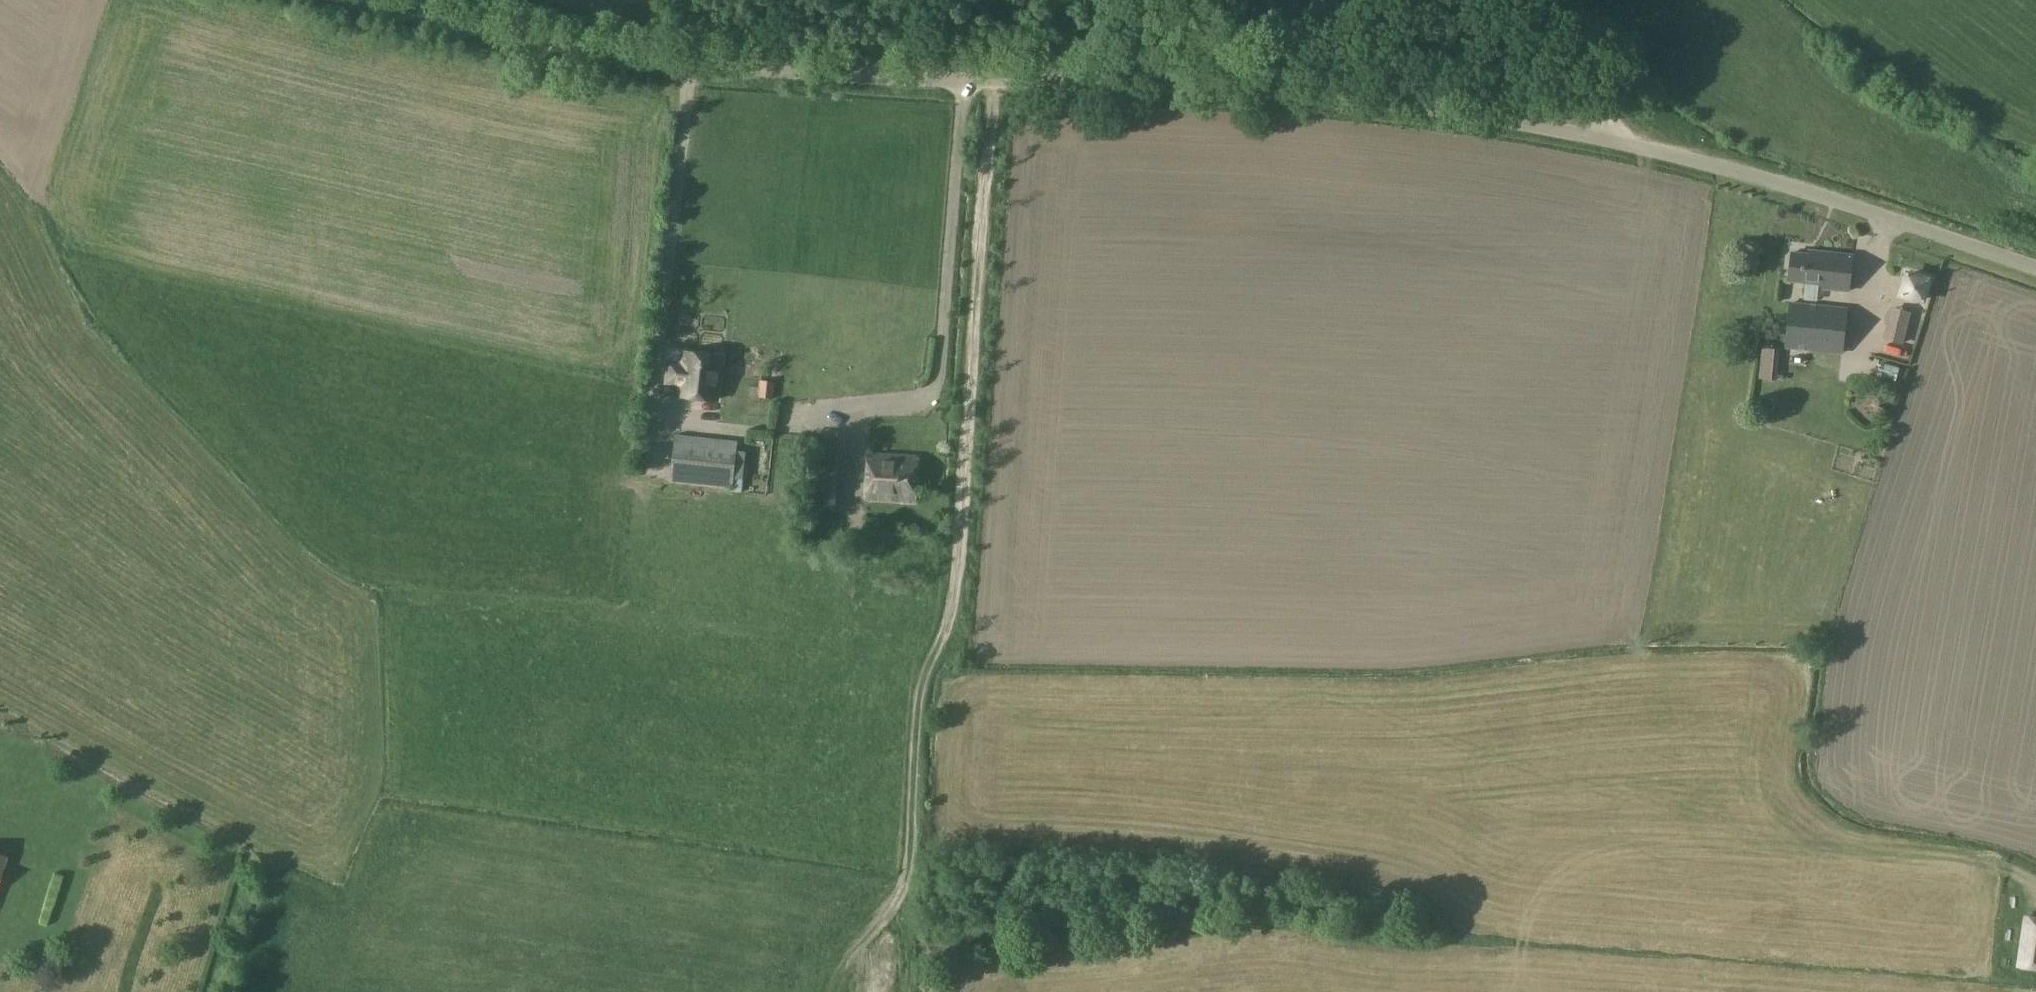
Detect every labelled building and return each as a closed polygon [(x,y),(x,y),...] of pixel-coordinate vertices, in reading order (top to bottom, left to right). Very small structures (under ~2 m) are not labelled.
[(1820,288),(1849,291),(1853,256),(1809,250),(1808,254),(1792,252),(1789,280),(1821,284),(1820,288)] [(1903,295),(1923,300),(1928,280),(1908,275),(1903,295)] [(1785,347),(1842,354),(1848,309),(1790,302),(1785,347)] [(1898,321),(1890,319),(1884,340),(1903,344),(1910,315),(1900,313),(1898,321)] [(1780,349),(1762,348),(1761,357),(1779,359),(1780,349)] [(716,399),(721,356),(685,352),(684,365),(670,363),(668,381),(682,383),(680,396),(716,399)] [(1881,362),(1878,376),(1896,381),(1899,367),(1881,362)] [(775,381),(761,381),(760,397),(774,398),(775,381)] [(732,486),(737,442),(676,435),(671,480),(732,486)] [(829,436),(806,435),(803,508),(827,509),(829,436)] [(871,452),(867,498),(914,502),(917,455),(871,452)] [(2035,970),(2035,916),(2025,914),(2016,966),(2035,970)]
